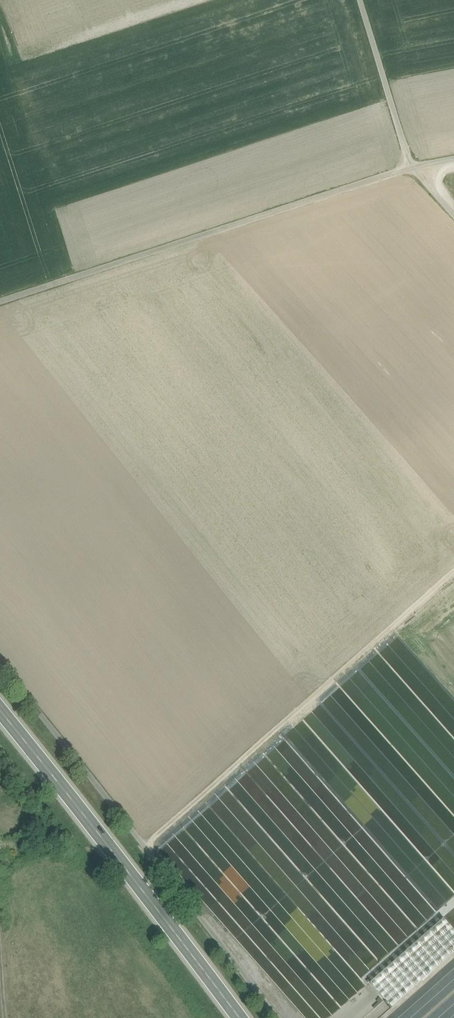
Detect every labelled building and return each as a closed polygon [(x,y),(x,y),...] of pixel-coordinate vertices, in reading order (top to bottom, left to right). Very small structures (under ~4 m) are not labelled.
[(370,983),(392,1008),(453,953),(453,932),(443,919),(370,983)]
